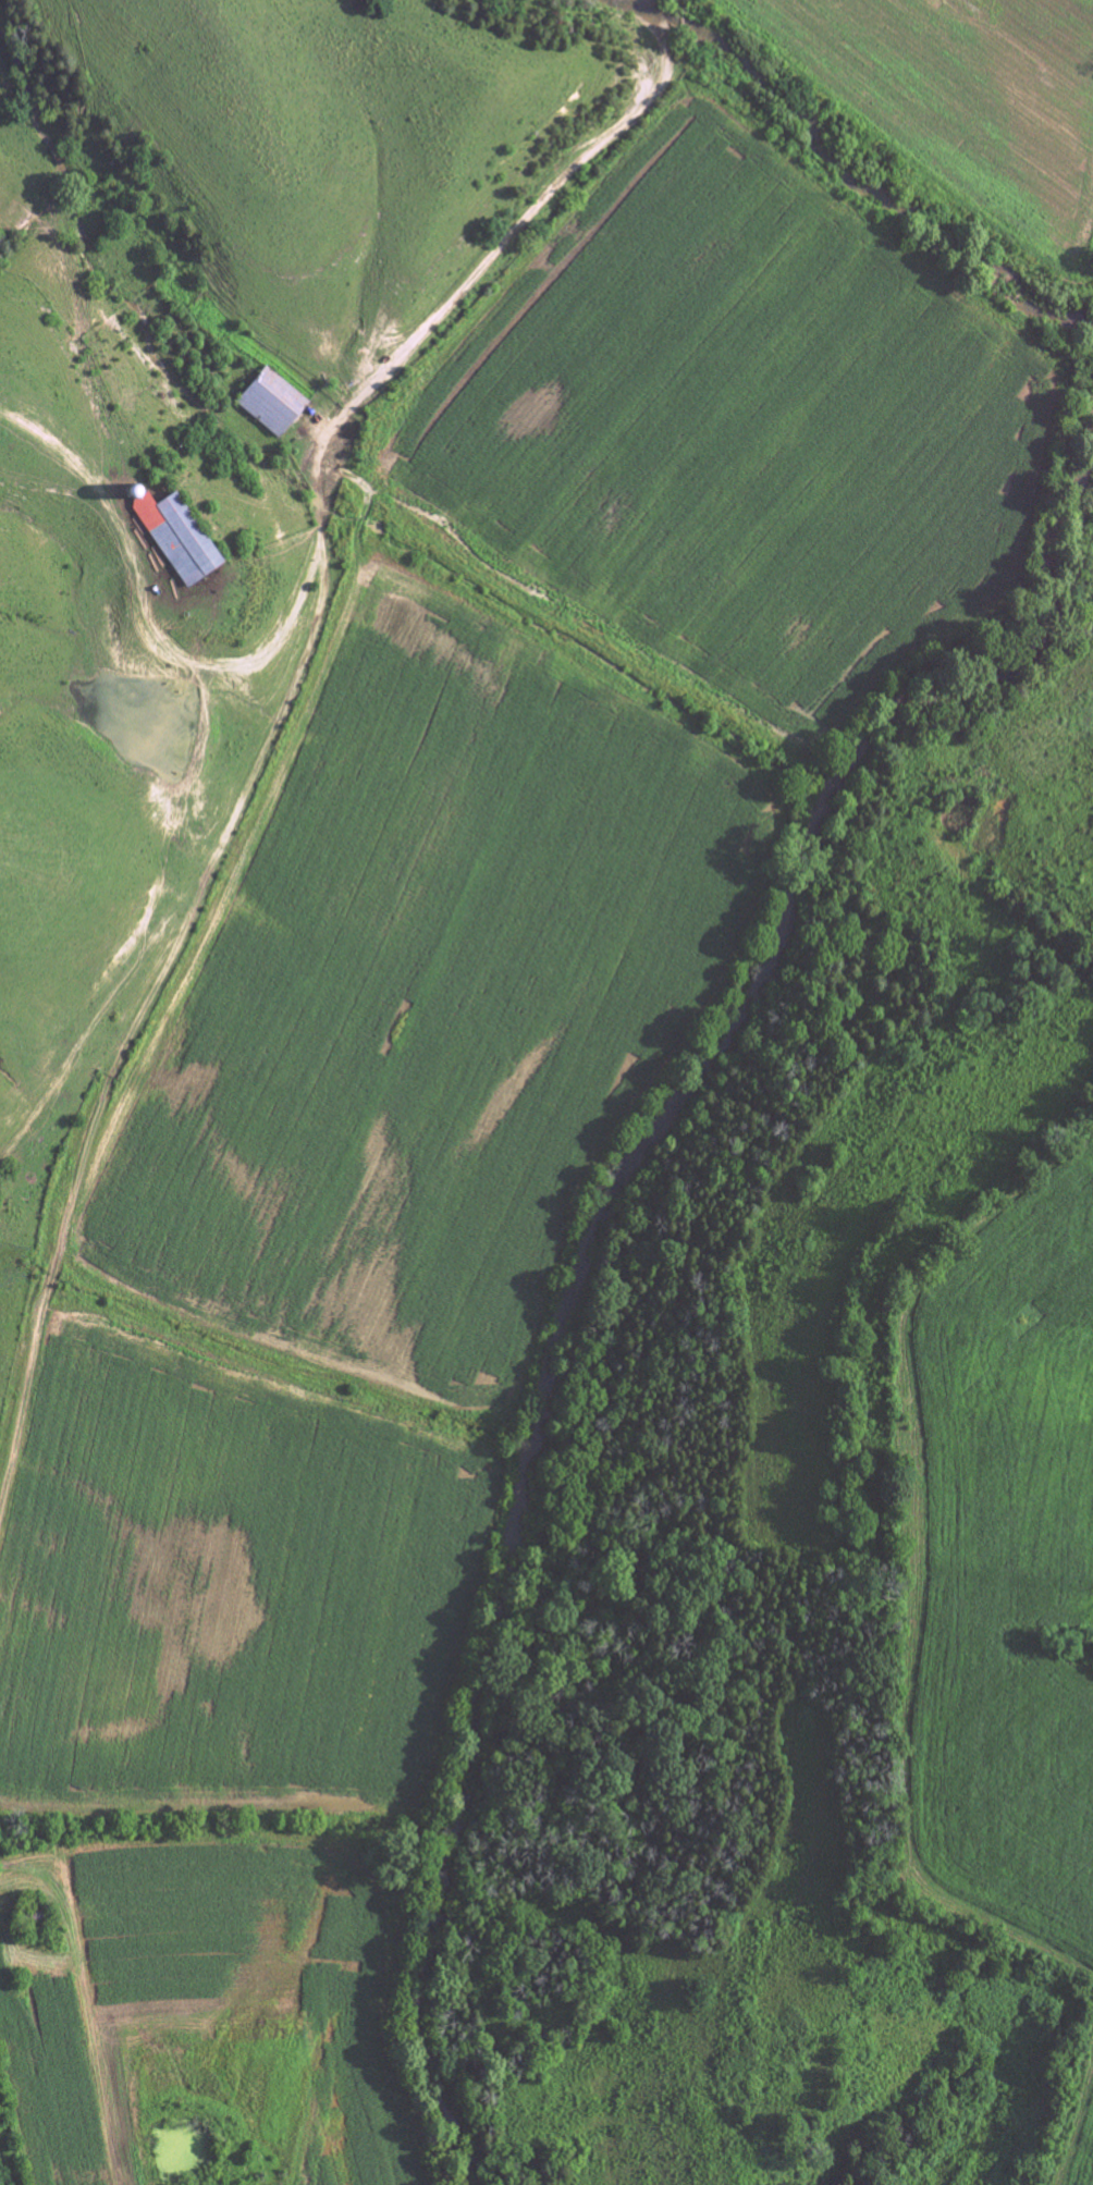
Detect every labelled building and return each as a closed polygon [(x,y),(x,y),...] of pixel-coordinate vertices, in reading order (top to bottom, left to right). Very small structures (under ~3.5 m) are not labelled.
[(308,406),(268,369),(236,404),(276,441),(308,406)] [(181,591),(216,569),(170,495),(150,508),(143,497),(128,506),(181,591)]
